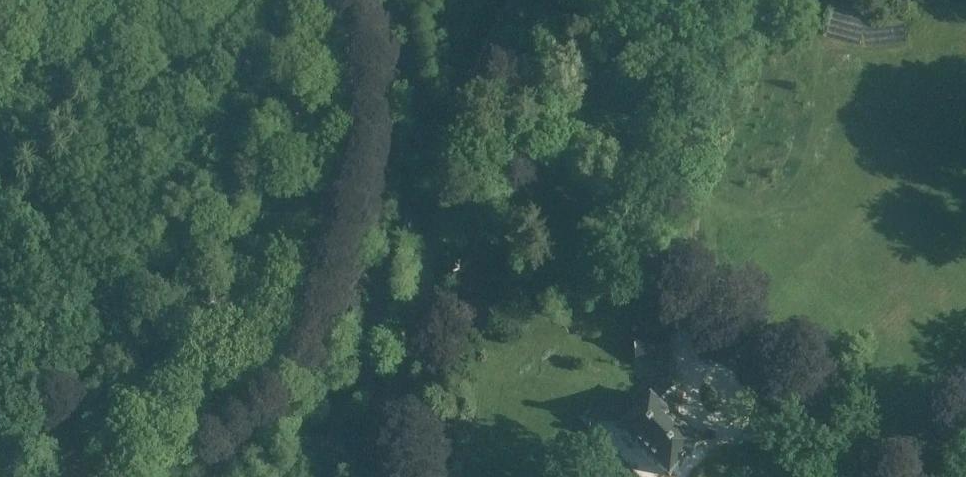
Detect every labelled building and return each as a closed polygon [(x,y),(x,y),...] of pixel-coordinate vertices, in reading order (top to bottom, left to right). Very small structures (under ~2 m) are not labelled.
[(672,360),(671,334),(634,336),(635,362),(672,360)] [(670,476),(700,445),(666,411),(682,394),(667,380),(630,417),(620,408),(591,408),(579,419),(590,430),(598,423),(614,423),(670,476)]
